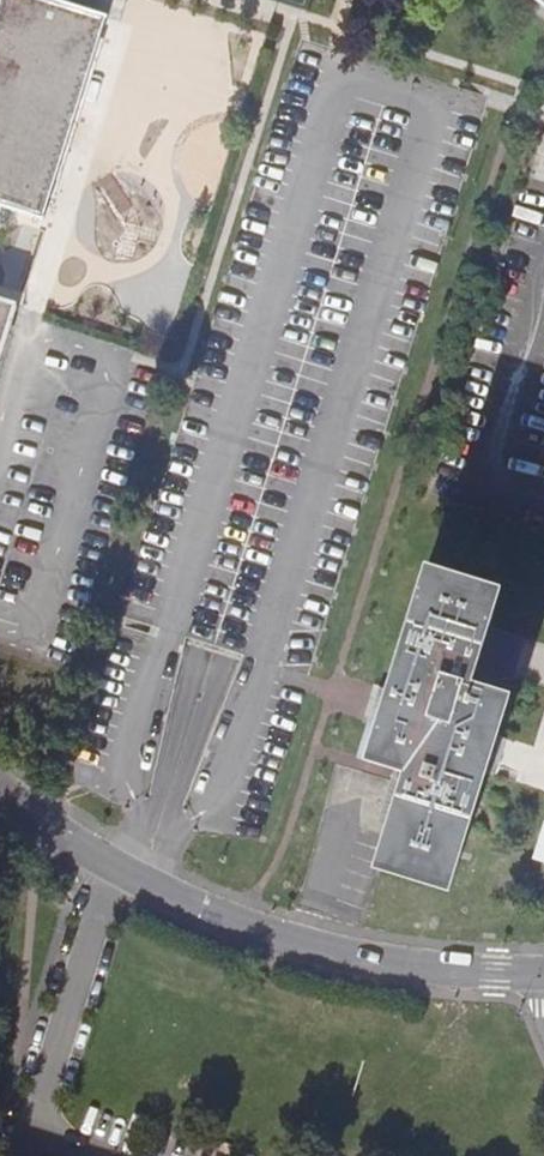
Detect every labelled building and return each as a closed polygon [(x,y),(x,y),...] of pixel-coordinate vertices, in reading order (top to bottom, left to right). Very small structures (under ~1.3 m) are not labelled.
[(43,219),(106,17),(53,0),(2,0),(0,5),(0,205),(43,219)] [(539,11),(543,16),(543,0),(525,0),(539,11)] [(3,281),(22,286),(30,251),(12,246),(3,281)] [(16,305),(0,300),(0,356),(16,305)] [(493,754),(511,696),(473,683),(502,591),(427,567),(367,761),(405,773),(376,868),(450,891),(493,754)]
